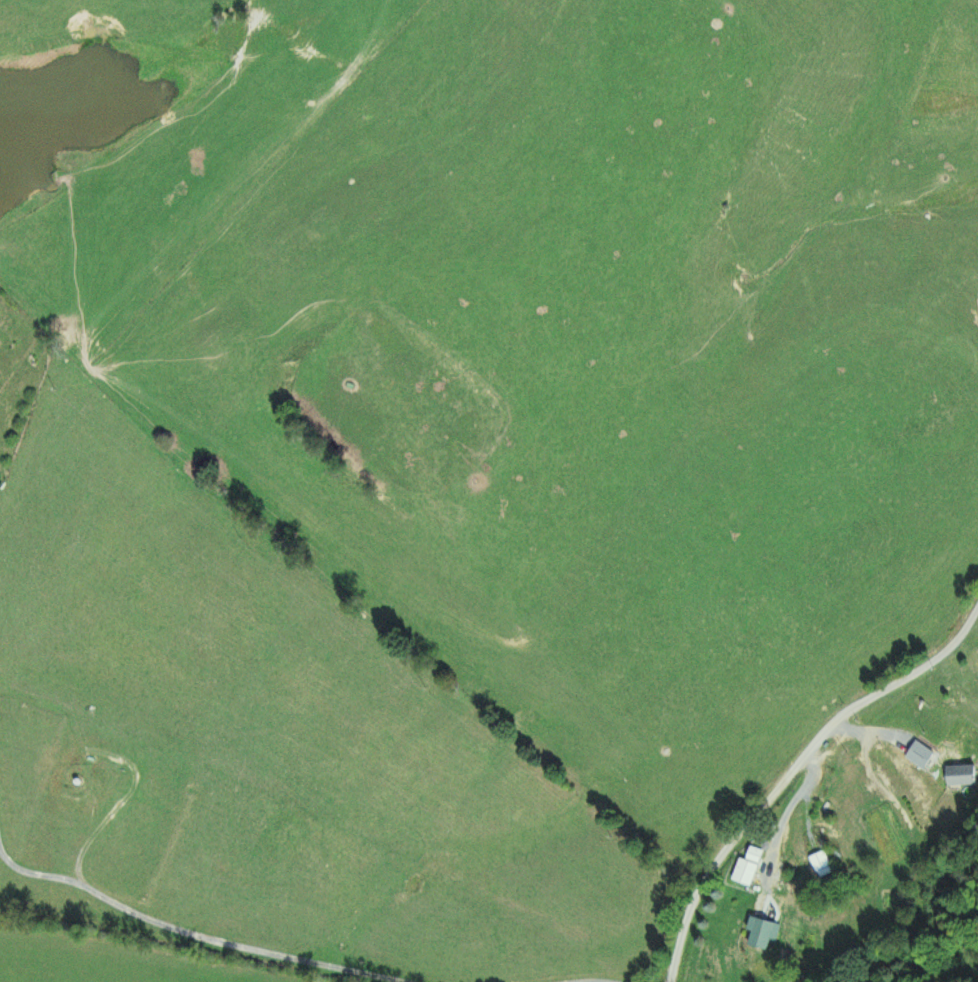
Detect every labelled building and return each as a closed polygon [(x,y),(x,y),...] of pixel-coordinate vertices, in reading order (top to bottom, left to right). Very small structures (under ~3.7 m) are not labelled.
[(977,766),(947,766),(947,789),(977,789),(977,766)] [(741,859),(732,880),(750,887),(764,852),(751,847),(745,861),(741,859)] [(772,952),(779,925),(752,917),(748,930),(753,931),(749,946),(772,952)]
